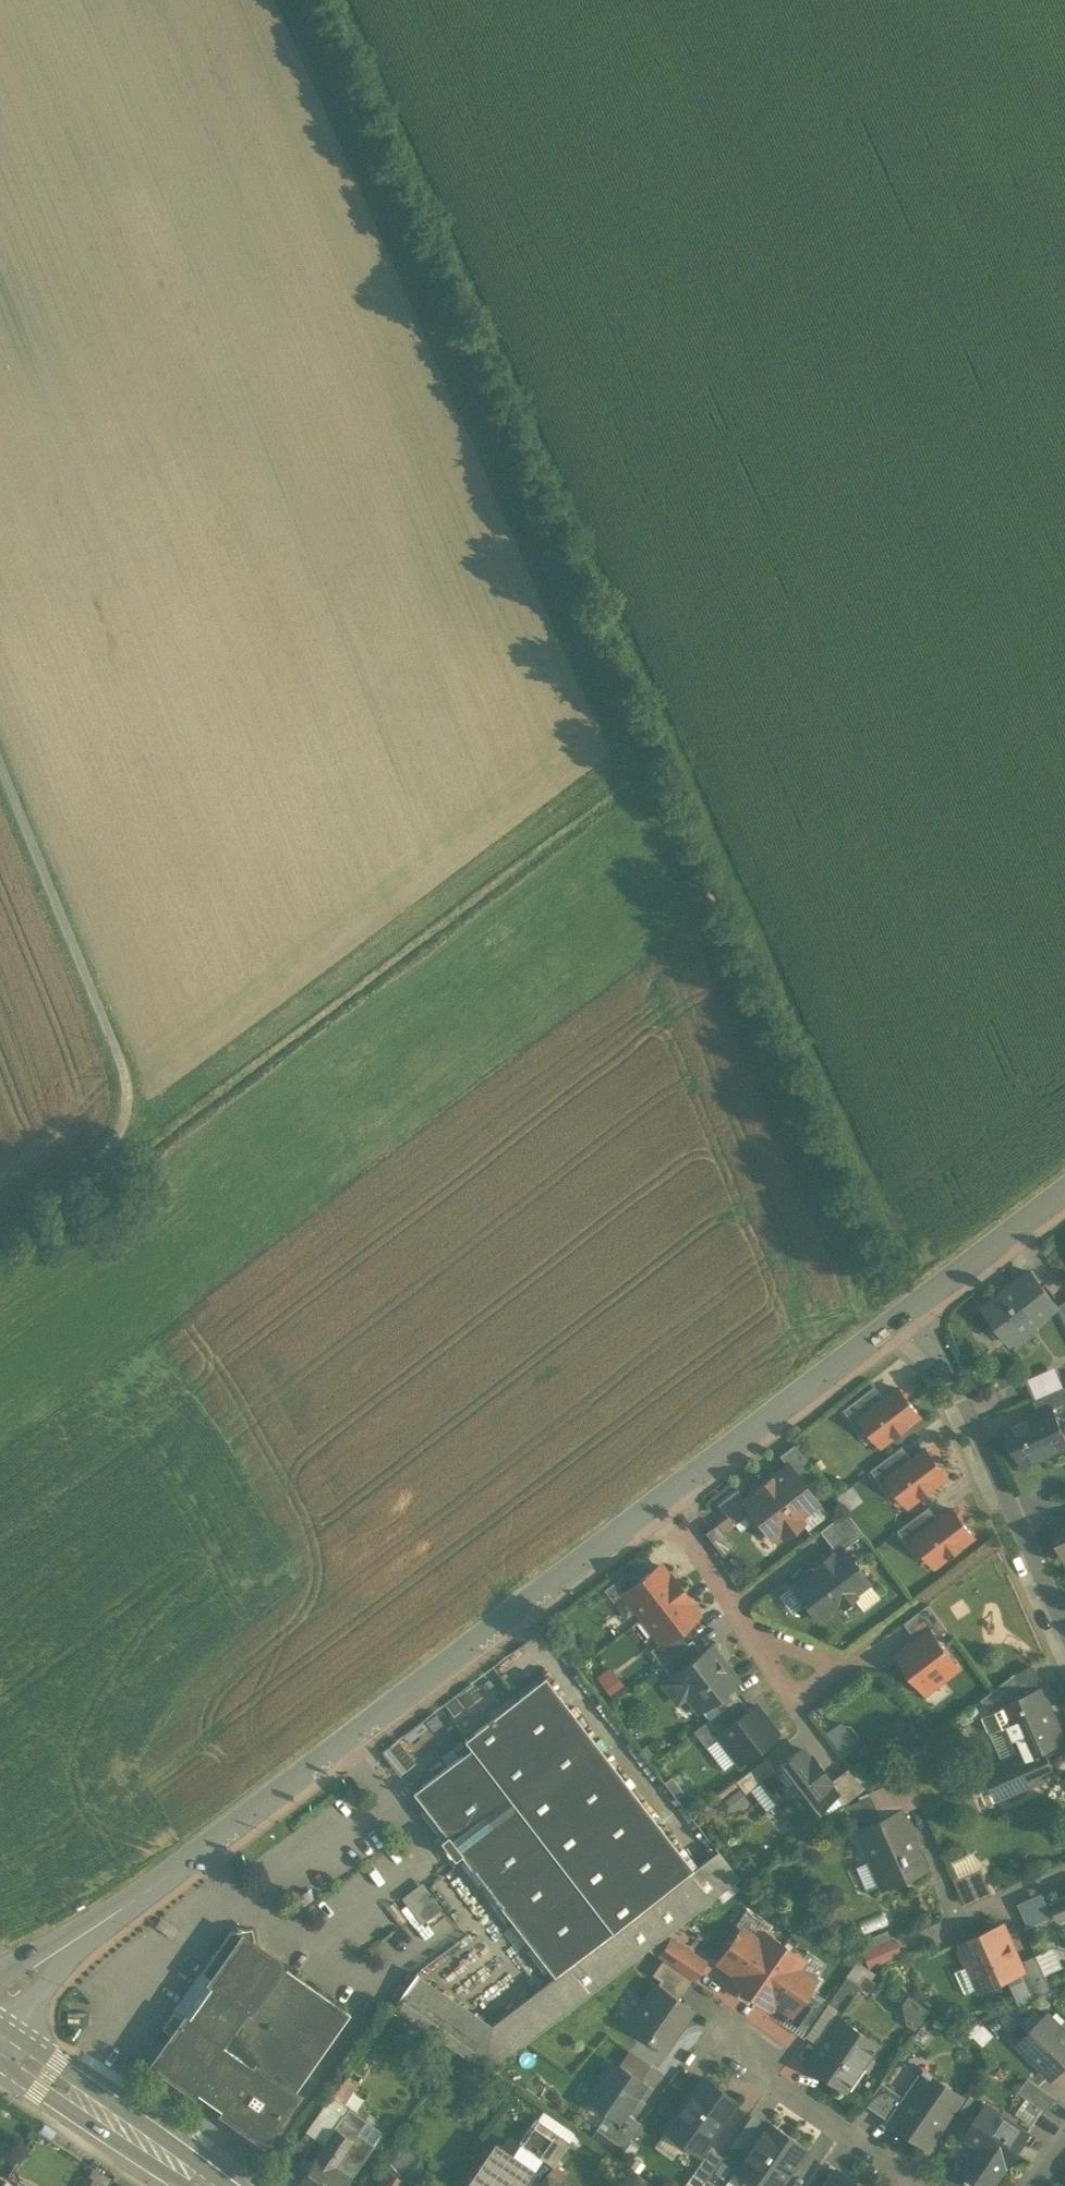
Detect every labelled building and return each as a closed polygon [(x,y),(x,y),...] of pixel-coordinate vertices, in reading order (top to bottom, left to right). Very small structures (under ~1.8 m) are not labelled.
[(1031,1271),(984,1307),(1011,1342),(1012,1341),(1008,1335),(1030,1319),(1034,1324),(1057,1306),(1031,1271)] [(875,1385),(844,1409),(855,1424),(862,1418),(861,1417),(885,1398),(875,1385)] [(1032,1399),(1038,1413),(1055,1406),(1055,1408),(1064,1403),(1064,1388),(1064,1385),(1032,1399)] [(885,1398),(861,1417),(862,1418),(882,1445),(920,1416),(899,1388),(885,1398)] [(1008,1426),(1024,1463),(1047,1454),(1045,1449),(1064,1440),(1064,1442),(1064,1438),(1059,1423),(1061,1422),(1055,1408),(1055,1406),(1038,1413),(1008,1426)] [(810,1465),(794,1444),(779,1455),(787,1466),(788,1465),(796,1475),(810,1465)] [(902,1446),(871,1470),(882,1484),(889,1479),(888,1478),(912,1459),(902,1446)] [(912,1459),(888,1478),(889,1479),(909,1505),(947,1476),(926,1449),(912,1459)] [(743,1500),(742,1500),(750,1511),(745,1514),(746,1515),(756,1529),(761,1525),(772,1538),(780,1531),(784,1537),(802,1523),(798,1518),(817,1503),(796,1475),(788,1465),(787,1466),(743,1500)] [(735,1489),(717,1503),(734,1525),(746,1515),(745,1514),(750,1511),(742,1500),(743,1500),(735,1489)] [(929,1507),(898,1530),(908,1544),(916,1539),(915,1538),(939,1519),(929,1507)] [(939,1519),(915,1538),(916,1539),(936,1566),(974,1537),(953,1509),(939,1519)] [(845,1511),(820,1531),(836,1552),(842,1548),(842,1549),(863,1534),(845,1511)] [(1050,1525),(1064,1559),(1064,1518),(1050,1525)] [(821,1561),(816,1565),(830,1584),(833,1581),(848,1601),(856,1595),(855,1593),(868,1583),(842,1549),(842,1548),(836,1552),(824,1562),(821,1561)] [(638,1581),(626,1590),(627,1591),(624,1593),(643,1617),(680,1589),(671,1576),(669,1578),(659,1565),(638,1581)] [(810,1572),(792,1586),(803,1599),(802,1606),(808,1614),(814,1615),(819,1621),(839,1605),(840,1607),(848,1601),(833,1581),(830,1584),(816,1565),(810,1569),(810,1572)] [(630,1570),(604,1590),(613,1602),(624,1593),(627,1591),(626,1590),(638,1581),(630,1570)] [(680,1589),(643,1617),(661,1641),(664,1639),(665,1640),(677,1631),(697,1615),(687,1602),(690,1601),(680,1589)] [(928,1605),(904,1623),(918,1640),(931,1630),(937,1638),(948,1630),(928,1605)] [(937,1638),(931,1630),(918,1640),(898,1655),(921,1685),(932,1677),(937,1684),(959,1667),(937,1638)] [(661,1641),(650,1650),(661,1664),(692,1640),(691,1640),(686,1644),(677,1631),(665,1640),(664,1639),(661,1641)] [(692,1640),(661,1664),(672,1679),(675,1676),(674,1674),(702,1653),(692,1640)] [(702,1653),(674,1674),(675,1676),(689,1694),(687,1695),(699,1711),(737,1681),(710,1647),(702,1653)] [(601,1670),(610,1691),(624,1685),(614,1664),(601,1670)] [(1012,1676),(981,1699),(988,1714),(1002,1708),(1002,1706),(1021,1698),(1012,1676)] [(692,1869),(545,1677),(464,1739),(471,1747),(413,1792),(446,1835),(440,1840),(454,1859),(461,1854),(554,1975),(538,1988),(538,1989),(559,2017),(739,1878),(717,1850),(692,1869)] [(1021,1698),(1002,1706),(1002,1708),(1009,1724),(1015,1736),(1010,1738),(1012,1743),(1018,1740),(1024,1754),(1012,1760),(1010,1757),(988,1767),(995,1785),(999,1783),(1005,1795),(1024,1787),(1022,1784),(1040,1777),(1037,1772),(1051,1766),(1044,1748),(1062,1741),(1048,1709),(1050,1708),(1042,1689),(1021,1698)] [(738,1697),(707,1721),(717,1734),(748,1710),(738,1697)] [(748,1710),(717,1734),(739,1762),(750,1754),(751,1755),(763,1746),(762,1744),(776,1733),(755,1705),(748,1710)] [(988,1714),(983,1716),(990,1732),(1009,1724),(1002,1708),(988,1714)] [(845,1718),(830,1726),(844,1752),(860,1743),(845,1718)] [(810,1760),(802,1749),(774,1769),(761,1780),(762,1781),(796,1825),(835,1795),(836,1794),(828,1783),(830,1782),(812,1758),(810,1760)] [(766,1758),(749,1771),(758,1784),(762,1781),(761,1780),(774,1769),(766,1758)] [(988,1767),(974,1773),(982,1791),(995,1785),(988,1767)] [(830,1782),(828,1783),(836,1794),(835,1795),(843,1805),(864,1789),(848,1768),(830,1782)] [(924,1768),(908,1776),(920,1802),(936,1795),(924,1768)] [(749,1771),(718,1794),(727,1807),(758,1784),(749,1771)] [(908,1775),(869,1793),(880,1817),(896,1810),(897,1812),(920,1803),(920,1802),(908,1776),(908,1775)] [(880,1817),(854,1829),(856,1832),(858,1831),(881,1881),(878,1882),(879,1884),(923,1864),(914,1844),(912,1845),(897,1812),(896,1810),(880,1817)] [(968,1902),(995,1889),(976,1847),(954,1857),(961,1873),(956,1875),(968,1902)] [(422,1920),(444,1907),(427,1879),(404,1893),(422,1920)] [(1028,1923),(1054,1916),(1046,1890),(1020,1897),(1028,1923)] [(1002,1926),(962,1944),(965,1949),(960,1951),(966,1964),(970,1962),(982,1987),(1021,1970),(1022,1970),(1018,1962),(1002,1926)] [(229,1932),(171,2015),(183,2024),(243,1938),(255,1946),(251,1928),(229,1932)] [(759,1942),(741,1930),(719,1961),(737,1974),(732,1982),(750,1994),(784,1946),(765,1933),(759,1942)] [(894,1932),(863,1949),(872,1966),(903,1949),(894,1932)] [(174,2036),(164,2051),(156,2063),(165,2069),(163,2072),(172,2078),(173,2076),(262,2138),(293,2095),(223,2045),(280,1964),(255,1946),(243,1938),(183,2024),(174,2036)] [(704,1962),(671,1939),(659,1957),(663,1960),(691,1980),(704,1962)] [(784,1946),(750,1994),(768,2007),(774,1999),(791,2011),(792,2012),(806,1991),(814,1980),(796,1968),(802,1959),(784,1946)] [(1036,1954),(1018,1962),(1022,1970),(1021,1970),(1033,1999),(1052,1990),(1036,1954)] [(691,1980),(663,1960),(652,1974),(681,1995),(691,1980)] [(280,1964),(223,2045),(293,2095),(350,2013),(280,1964)] [(538,1989),(491,2025),(416,1973),(393,2006),(487,2072),(559,2017),(538,1989)] [(846,1976),(828,2003),(842,2013),(860,1986),(846,1976)] [(692,2010),(656,1984),(629,2023),(664,2049),(692,2010)] [(806,1991),(792,2012),(791,2011),(786,2019),(807,2034),(826,2005),(806,1991)] [(1048,2013),(1018,2043),(1051,2077),(1064,2064),(1064,2030),(1048,2013)] [(171,2015),(162,2027),(174,2036),(183,2024),(171,2015)] [(838,2016),(805,2064),(844,2090),(877,2043),(838,2016)] [(645,2084),(612,2062),(587,2098),(607,2112),(620,2120),(625,2112),(645,2084)] [(904,2097),(888,2120),(924,2145),(959,2095),(923,2069),(904,2097)] [(736,2098),(702,2075),(669,2126),(685,2137),(681,2143),(698,2154),(736,2098)] [(1057,2097),(1028,2077),(1018,2092),(1047,2111),(1057,2097)] [(904,2097),(880,2080),(865,2104),(888,2120),(904,2097)] [(986,2104),(965,2135),(983,2147),(966,2172),(963,2170),(962,2172),(982,2185),(992,2185),(1007,2163),(1008,2164),(1029,2134),(986,2104)] [(317,2152),(295,2185),(297,2185),(346,2185),(374,2144),(358,2133),(367,2120),(348,2107),(343,2114),(342,2114),(332,2127),(334,2128),(317,2152)] [(625,2112),(620,2120),(607,2112),(596,2128),(623,2147),(640,2122),(625,2112)] [(569,2142),(535,2119),(519,2142),(553,2166),(569,2142)] [(383,2131),(367,2120),(358,2133),(374,2144),(383,2131)] [(734,2171),(756,2185),(778,2185),(804,2148),(767,2122),(734,2171)] [(306,2133),(293,2151),(303,2158),(316,2139),(306,2133)] [(403,2146),(387,2169),(404,2180),(412,2168),(414,2169),(421,2159),(419,2157),(420,2157),(403,2146)] [(710,2147),(693,2172),(706,2181),(723,2156),(710,2147)] [(492,2150),(468,2185),(470,2185),(519,2185),(527,2174),(492,2150)] [(375,2185),(399,2185),(404,2180),(387,2169),(375,2185)] [(836,2170),(825,2185),(860,2185),(861,2185),(856,2182),(856,2183),(836,2170)] [(539,2185),(558,2185),(560,2184),(547,2175),(539,2185)]
